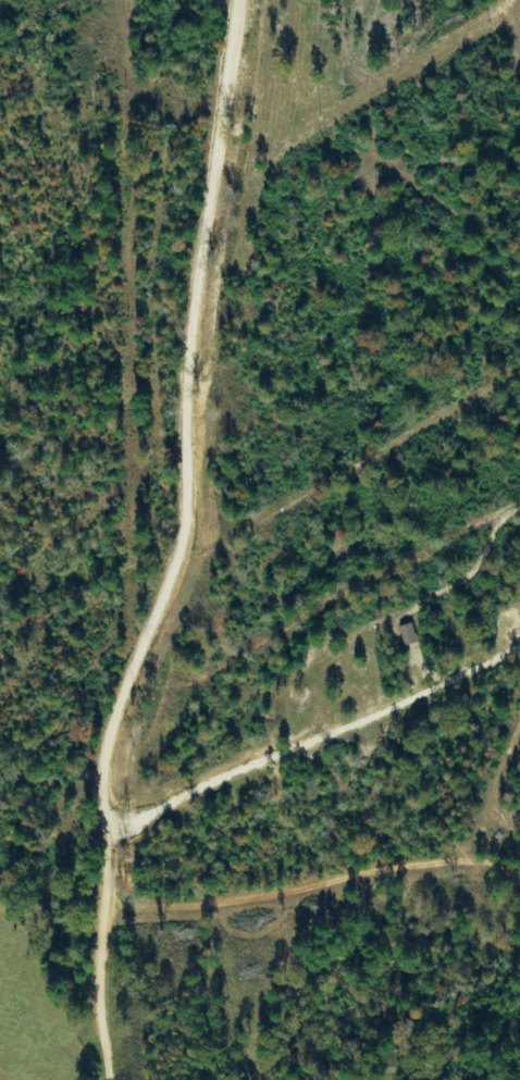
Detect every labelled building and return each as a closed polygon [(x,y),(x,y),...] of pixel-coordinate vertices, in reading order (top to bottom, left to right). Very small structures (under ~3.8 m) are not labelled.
[(401,627),(406,646),(418,642),(413,623),(401,627)]
